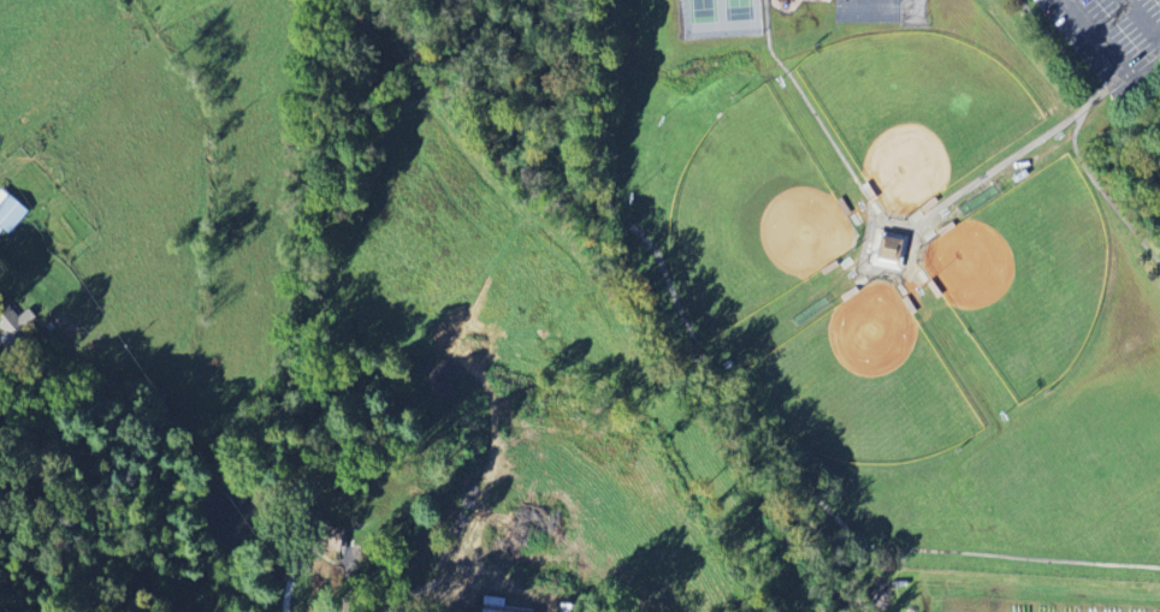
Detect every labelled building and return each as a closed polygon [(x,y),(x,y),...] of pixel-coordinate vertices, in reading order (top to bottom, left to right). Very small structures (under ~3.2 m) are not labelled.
[(4,189),(0,193),(0,235),(4,230),(9,234),(29,212),(4,189)] [(904,270),(907,237),(880,234),(877,268),(904,270)]
